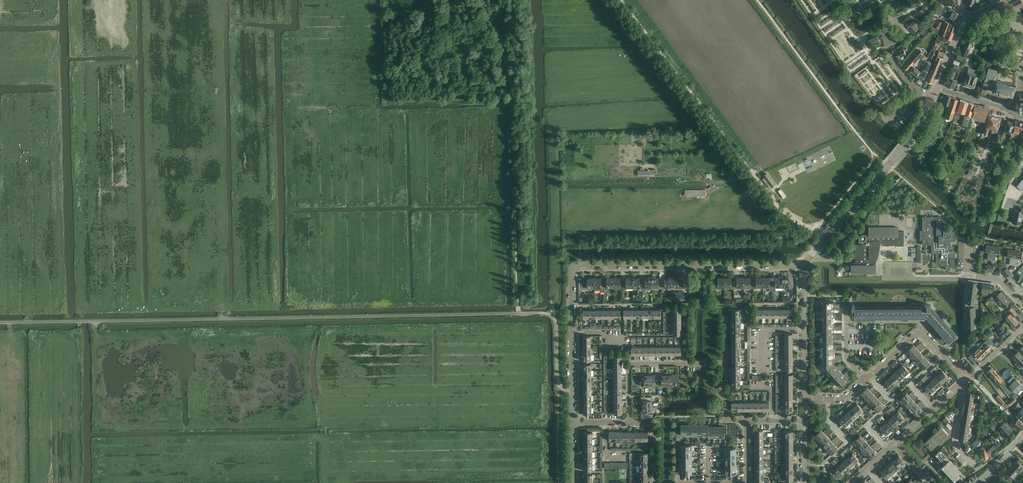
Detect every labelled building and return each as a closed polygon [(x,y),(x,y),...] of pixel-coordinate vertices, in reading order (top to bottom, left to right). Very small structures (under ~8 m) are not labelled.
[(1021,0),(1018,0),(1012,3),(1015,10),(1022,6),(1022,4),(1021,0)] [(947,14),(949,15),(948,18),(956,21),(959,14),(955,12),(956,10),(952,8),(952,9),(950,7),(947,14)] [(936,29),(938,30),(939,30),(939,29),(941,30),(942,30),(948,32),(949,31),(954,33),(957,24),(952,21),(950,20),(949,22),(945,21),(944,23),(940,21),(938,26),(937,26),(936,29)] [(912,23),(907,28),(913,33),(918,29),(912,23)] [(926,24),(920,32),(922,34),(929,27),(926,24)] [(940,31),(936,29),(932,27),(931,29),(934,31),(933,32),(938,35),(940,31)] [(941,32),(941,33),(942,33),(944,34),(942,36),(944,37),(946,38),(950,39),(951,40),(954,33),(949,31),(948,32),(942,30),(941,32)] [(868,41),(866,41),(865,42),(866,45),(870,45),(870,46),(880,45),(879,42),(878,39),(877,36),(868,40),(868,41)] [(966,40),(960,54),(967,56),(972,43),(966,40)] [(899,57),(900,57),(902,59),(904,58),(903,55),(906,54),(905,51),(908,49),(906,47),(903,48),(896,52),(899,57)] [(912,57),(904,66),(906,68),(906,69),(907,71),(909,69),(913,65),(919,58),(920,59),(921,60),(922,59),(925,61),(928,58),(927,57),(925,55),(923,54),(919,50),(914,56),(913,55),(912,56),(912,57)] [(937,56),(932,68),(938,70),(945,53),(939,51),(937,56)] [(952,70),(947,83),(946,86),(953,89),(957,80),(956,80),(961,66),(962,62),(963,62),(965,57),(958,54),(956,60),(954,64),(954,63),(952,69),(952,70)] [(920,73),(917,79),(918,79),(922,81),(923,80),(924,78),(925,78),(926,77),(925,76),(927,73),(926,72),(927,71),(932,62),(929,60),(928,62),(926,61),(925,62),(925,61),(923,65),(923,66),(920,70),(922,71),(920,73)] [(918,76),(921,72),(913,65),(910,70),(911,71),(918,76)] [(982,81),(978,94),(981,94),(986,95),(988,88),(991,89),(995,90),(994,92),(995,92),(998,93),(1012,96),(1015,85),(1012,85),(1010,84),(1005,82),(996,80),(996,79),(999,70),(989,67),(984,82),(983,81),(982,81)] [(926,81),(932,83),(938,70),(932,68),(926,81)] [(967,71),(963,84),(974,88),(978,74),(979,74),(968,70),(967,71)] [(944,103),(948,105),(952,97),(947,95),(944,103)] [(947,110),(945,116),(952,119),(952,117),(954,112),(959,100),(952,97),(948,105),(947,110)] [(972,111),(975,103),(961,99),(956,110),(954,117),(960,119),(960,122),(962,123),(962,124),(967,126),(970,117),(972,111)] [(987,114),(989,107),(976,104),(974,110),(975,111),(974,112),(972,118),(985,121),(987,114)] [(989,115),(985,127),(986,127),(983,134),(987,135),(989,128),(992,129),(991,132),(996,133),(997,130),(1001,117),(989,114),(989,115)] [(1005,129),(1004,131),(1011,133),(1012,131),(1012,130),(1015,122),(1007,120),(1005,129)] [(1022,133),(1022,131),(1022,132),(1022,122),(1015,120),(1014,126),(1013,131),(1013,132),(1018,133),(1019,132),(1022,133)] [(764,178),(763,179),(770,189),(771,188),(772,187),(773,186),(776,184),(772,179),(767,173),(764,176),(765,177),(764,178)] [(781,189),(778,191),(784,198),(786,196),(781,189)] [(1012,222),(1021,224),(1022,217),(1022,207),(1018,206),(1017,210),(1015,209),(1012,222)] [(922,230),(920,230),(920,235),(920,240),(923,240),(923,244),(927,244),(932,244),(932,253),(936,253),(936,258),(936,263),(941,263),(941,265),(945,265),(945,270),(950,270),(950,267),(952,268),(955,268),(955,263),(955,258),(955,251),(950,251),(950,244),(950,242),(950,240),(955,240),(955,235),(955,230),(943,230),(943,221),(941,221),(941,216),(923,216),(922,230)] [(876,260),(878,256),(879,252),(880,247),(880,243),(882,243),(882,244),(896,244),(896,245),(904,245),(904,231),(898,231),(898,227),(869,227),(869,234),(866,234),(861,234),(859,237),(859,241),(859,244),(855,244),(855,259),(856,259),(856,262),(853,262),(853,264),(851,264),(851,273),(875,273),(875,262),(876,262),(876,260)] [(987,259),(991,260),(991,258),(993,245),(986,244),(985,252),(988,252),(987,259)] [(991,258),(991,260),(995,260),(996,253),(999,254),(1000,246),(993,245),(991,258)] [(1014,258),(1013,265),(1017,265),(1018,258),(1021,259),(1022,251),(1015,250),(1014,258)] [(744,278),(744,287),(750,287),(750,288),(753,288),(753,281),(751,281),(751,277),(744,278)] [(753,281),(753,288),(757,288),(757,287),(763,287),(763,277),(756,277),(756,281),(753,281)] [(763,277),(763,287),(770,287),(770,291),(772,291),(772,288),(772,281),(770,281),(770,277),(763,277)] [(772,281),(772,288),(776,288),(776,287),(782,287),(782,277),(775,277),(775,281),(772,281)] [(782,277),(782,287),(789,287),(789,288),(792,288),(792,281),(789,281),(789,277),(782,277)] [(581,281),(581,289),(588,289),(588,288),(595,288),(595,278),(588,278),(588,281),(581,281)] [(595,278),(595,288),(594,290),(601,290),(601,292),(604,292),(604,289),(604,282),(601,282),(601,278),(595,278)] [(604,282),(604,289),(607,289),(607,288),(614,288),(614,278),(607,278),(607,282),(604,282)] [(614,278),(614,288),(620,288),(620,289),(623,289),(623,282),(621,282),(621,278),(614,278)] [(623,282),(623,289),(627,289),(627,288),(633,288),(633,278),(626,278),(626,282),(623,282)] [(640,278),(633,278),(633,287),(633,288),(640,288),(640,289),(642,289),(642,281),(640,281),(640,278)] [(642,289),(642,291),(643,291),(643,289),(646,289),(652,289),(652,288),(652,278),(645,278),(646,281),(642,281),(642,289)] [(652,278),(652,288),(659,288),(659,289),(661,289),(661,281),(659,281),(659,278),(652,278)] [(661,281),(661,289),(662,289),(662,291),(665,291),(665,289),(665,288),(671,288),(671,278),(665,278),(665,281),(661,281)] [(671,278),(671,288),(678,288),(684,288),(684,281),(678,281),(678,278),(671,278)] [(718,287),(724,287),(724,278),(718,278),(718,281),(715,281),(715,288),(718,288),(718,287)] [(724,278),(724,287),(731,287),(731,288),(734,288),(734,281),(731,281),(731,278),(724,278)] [(734,281),(734,288),(737,288),(737,287),(744,287),(744,278),(737,278),(737,281),(734,281)] [(969,279),(968,286),(978,287),(978,286),(982,286),(982,283),(982,281),(969,279)] [(969,287),(969,292),(977,294),(978,287),(968,286),(968,287),(969,287)] [(993,301),(995,300),(1003,308),(1010,301),(1001,292),(998,295),(996,293),(990,298),(993,301)] [(927,315),(950,340),(956,335),(933,310),(930,310),(931,304),(927,304),(925,304),(925,308),(855,308),(855,305),(852,305),(852,312),(855,312),(855,316),(925,316),(925,315),(927,315)] [(1013,317),(1017,313),(1012,307),(1008,311),(1010,314),(1005,318),(1011,325),(1012,327),(1014,326),(1018,323),(1013,317)] [(1001,338),(1010,332),(1007,327),(1006,328),(1004,325),(998,328),(999,329),(995,332),(998,338),(1000,336),(1001,338)] [(979,347),(985,353),(986,353),(991,348),(989,346),(993,342),(990,339),(988,338),(984,342),(979,347)] [(913,345),(907,351),(911,355),(923,344),(921,341),(916,346),(917,346),(915,347),(913,345)] [(923,344),(911,355),(915,360),(922,354),(919,351),(920,350),(921,350),(925,346),(923,344)] [(973,352),(980,359),(985,353),(979,347),(979,346),(977,349),(973,352)] [(1015,363),(1021,370),(1022,368),(1022,346),(1012,356),(1017,362),(1015,363)] [(922,354),(915,360),(913,361),(917,366),(919,364),(931,353),(929,351),(925,355),(924,356),(922,354)] [(931,353),(919,364),(919,365),(923,369),(930,363),(928,361),(927,360),(929,359),(934,355),(931,353)] [(893,363),(904,376),(909,371),(911,369),(910,367),(907,369),(903,365),(900,367),(899,366),(899,365),(895,361),(893,363)] [(825,363),(824,363),(824,368),(827,371),(835,365),(834,364),(834,363),(825,363)] [(835,365),(827,371),(831,375),(837,369),(838,368),(840,367),(842,365),(840,363),(838,365),(836,366),(835,365)] [(896,371),(894,373),(900,380),(904,376),(893,363),(891,365),(895,370),(895,369),(896,371)] [(837,369),(831,375),(834,379),(837,376),(842,372),(841,371),(840,371),(842,369),(844,367),(842,365),(840,367),(838,368),(837,369)] [(932,369),(944,381),(949,377),(942,370),(940,372),(938,370),(935,366),(932,369)] [(988,371),(993,377),(997,373),(992,367),(988,371)] [(837,376),(834,379),(838,383),(844,377),(844,376),(845,376),(847,374),(851,370),(849,368),(845,372),(843,374),(842,373),(842,372),(837,376)] [(884,372),(895,384),(900,380),(894,373),(891,375),(890,374),(886,369),(884,372)] [(935,377),(933,379),(939,385),(944,381),(932,369),(930,371),(934,375),(935,377)] [(844,377),(838,383),(841,387),(849,380),(848,379),(847,378),(849,376),(853,372),(851,370),(847,374),(845,376),(844,376),(844,377)] [(887,379),(884,382),(891,388),(895,384),(884,372),(882,374),(885,378),(886,378),(887,379)] [(1000,386),(1004,390),(1008,386),(1005,382),(1002,380),(997,373),(993,377),(998,383),(1000,382),(1002,384),(1000,386)] [(644,374),(641,374),(641,375),(641,379),(641,386),(645,386),(649,386),(649,387),(650,387),(650,375),(649,375),(644,375),(644,374)] [(654,375),(650,375),(650,387),(651,387),(651,385),(655,385),(655,386),(657,386),(658,385),(658,374),(654,374),(654,375)] [(658,374),(658,385),(662,385),(666,385),(666,387),(667,387),(667,375),(662,375),(662,374),(658,374)] [(672,375),(667,375),(667,387),(668,387),(668,385),(672,385),(672,386),(676,386),(676,385),(676,382),(679,382),(679,374),(672,374),(672,375)] [(923,377),(935,389),(939,385),(933,379),(931,381),(929,379),(926,375),(923,377)] [(926,385),(924,387),(930,394),(935,389),(923,377),(921,379),(926,385)] [(1016,393),(1022,386),(1022,385),(1016,378),(1015,379),(1013,381),(1009,386),(1016,393)] [(867,387),(860,393),(865,398),(875,388),(873,386),(870,388),(871,388),(869,390),(867,387)] [(1008,395),(1010,397),(1010,398),(1013,395),(1015,393),(1012,391),(1008,386),(1004,390),(1008,395)] [(875,388),(865,398),(869,402),(875,396),(873,394),(874,392),(875,393),(877,390),(875,388)] [(900,399),(904,403),(914,393),(912,391),(910,393),(910,394),(909,395),(906,392),(900,399)] [(914,393),(904,403),(908,408),(915,402),(912,399),(914,398),(917,396),(914,393)] [(875,396),(869,402),(873,407),(883,397),(881,395),(879,397),(878,399),(875,396)] [(1013,395),(1006,401),(1010,406),(1017,400),(1013,395)] [(642,400),(642,405),(654,405),(654,404),(652,404),(652,402),(652,400),(652,397),(641,397),(641,400),(642,400)] [(883,397),(873,407),(877,411),(884,405),(881,403),(883,402),(886,399),(883,397)] [(915,402),(908,408),(912,412),(923,402),(921,400),(918,403),(917,404),(915,402)] [(849,404),(859,414),(863,410),(857,403),(855,405),(851,402),(849,404)] [(923,402),(912,412),(916,417),(923,411),(921,408),(922,407),(925,405),(923,402)] [(850,410),(848,412),(854,418),(859,414),(849,404),(847,406),(850,410)] [(652,407),(654,407),(654,405),(642,405),(642,410),(641,410),(641,414),(645,414),(645,418),(652,418),(653,414),(652,414),(652,411),(652,407)] [(888,409),(900,422),(904,418),(903,416),(898,411),(896,413),(894,411),(894,410),(891,407),(888,409)] [(891,417),(889,419),(895,426),(900,422),(888,409),(886,411),(889,415),(891,417)] [(840,412),(850,423),(854,418),(848,412),(846,414),(842,410),(840,412)] [(841,418),(839,420),(845,427),(850,423),(840,412),(838,414),(841,418)] [(993,413),(987,417),(991,423),(997,418),(993,413)] [(879,418),(891,430),(895,426),(889,419),(887,421),(885,419),(882,415),(879,418)] [(1013,427),(1015,424),(1020,430),(1022,427),(1022,422),(1019,418),(1016,416),(1014,418),(1009,423),(1013,427)] [(882,426),(880,428),(886,434),(891,430),(879,418),(877,420),(882,426)] [(998,427),(1006,436),(1012,431),(1010,428),(1009,428),(1008,426),(1004,422),(998,427)] [(821,430),(815,436),(819,440),(831,429),(829,426),(825,430),(823,432),(821,430)] [(941,443),(940,442),(948,434),(941,427),(924,442),(931,449),(938,443),(939,444),(941,443)] [(831,429),(819,440),(823,445),(830,439),(828,437),(830,435),(833,431),(831,429)] [(853,441),(854,441),(858,446),(870,434),(868,432),(864,436),(863,437),(860,435),(853,441)] [(870,434),(858,446),(862,450),(868,444),(866,441),(868,440),(872,436),(870,434)] [(830,439),(823,445),(827,449),(839,438),(837,435),(834,439),(831,441),(830,439)] [(987,445),(984,448),(985,448),(986,449),(987,451),(991,454),(996,449),(1001,443),(992,435),(988,439),(993,443),(991,445),(992,446),(991,446),(990,445),(989,445),(988,446),(987,445)] [(839,438),(827,449),(831,454),(838,448),(836,446),(842,440),(839,438)] [(868,444),(862,450),(866,455),(879,443),(876,441),(872,445),(871,446),(868,444)] [(879,443),(866,455),(870,459),(877,453),(875,450),(876,449),(876,450),(881,445),(879,443)] [(941,466),(953,479),(956,482),(961,478),(964,476),(948,458),(951,454),(949,452),(948,453),(946,450),(947,449),(944,446),(941,449),(935,454),(944,464),(941,466)] [(986,460),(991,455),(984,449),(984,448),(982,447),(980,450),(982,451),(979,454),(986,460)] [(843,451),(854,464),(859,460),(853,453),(850,455),(845,449),(843,451)] [(846,459),(844,461),(850,468),(854,464),(843,451),(840,454),(843,457),(846,459)] [(891,456),(900,466),(905,462),(899,455),(896,458),(895,456),(893,453),(891,456)] [(892,461),(890,464),(896,470),(900,466),(891,456),(888,458),(891,460),(892,461)] [(833,460),(845,472),(850,468),(844,461),(841,463),(838,460),(836,458),(833,460)] [(1018,471),(1022,466),(1022,467),(1022,462),(1020,459),(1018,462),(1016,460),(1015,462),(1014,461),(1011,465),(1018,471)] [(841,476),(845,472),(833,460),(831,462),(837,468),(834,470),(841,476)] [(882,464),(891,474),(896,470),(890,464),(887,466),(886,465),(886,464),(884,462),(882,464)] [(883,470),(881,472),(887,479),(891,474),(882,464),(879,466),(881,469),(882,468),(883,470)] [(1013,477),(1018,471),(1011,465),(1007,469),(1008,469),(1006,471),(1008,473),(1006,475),(1011,480),(1014,477),(1013,477)]
